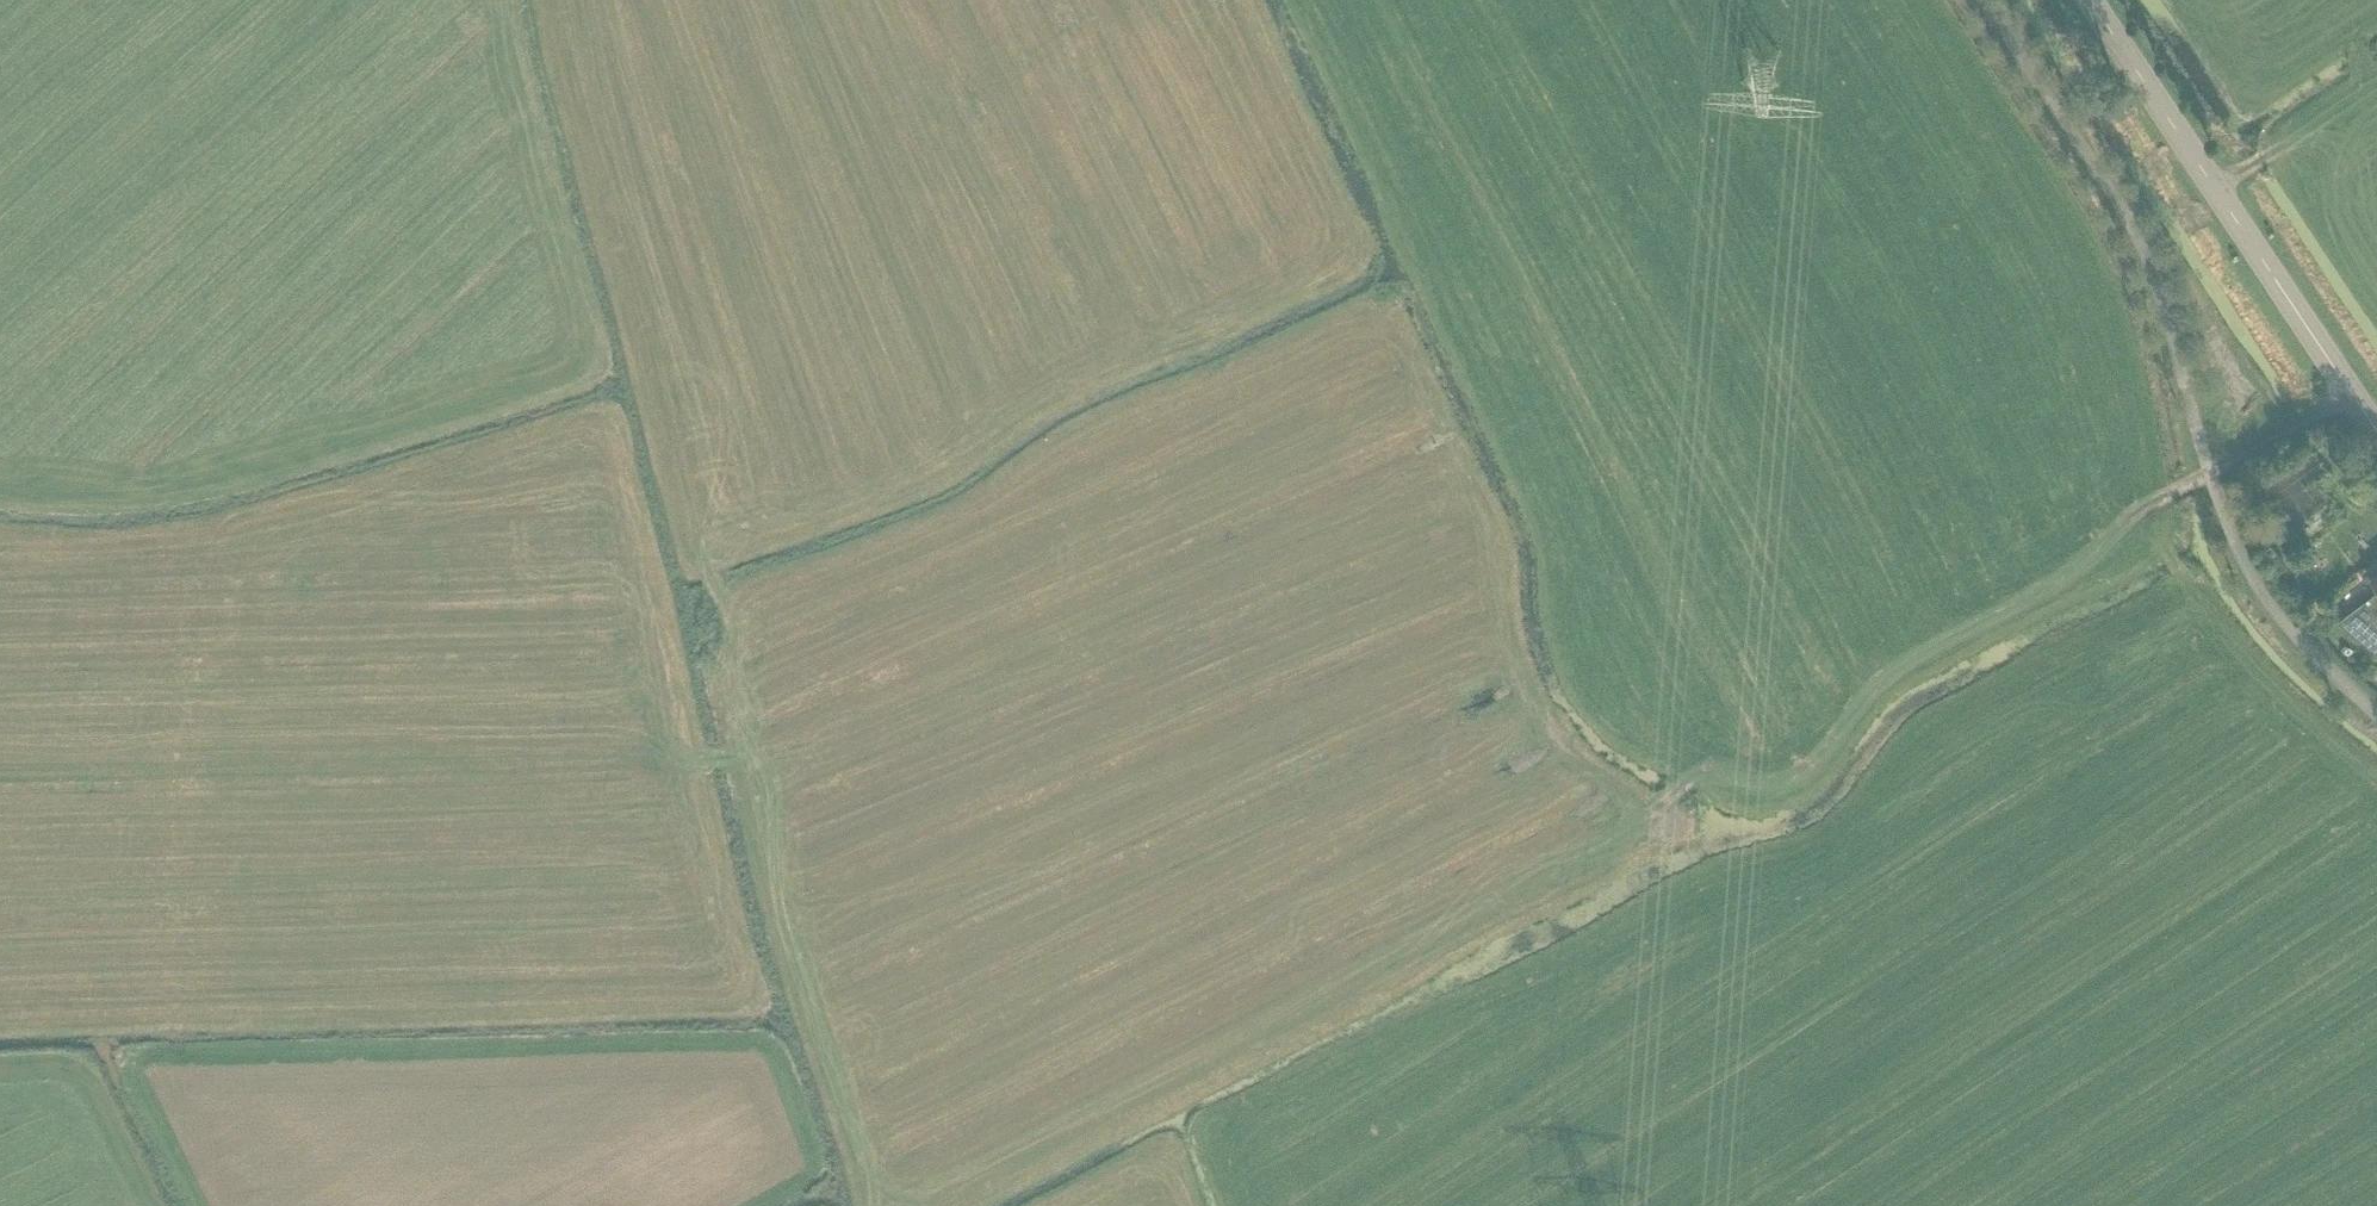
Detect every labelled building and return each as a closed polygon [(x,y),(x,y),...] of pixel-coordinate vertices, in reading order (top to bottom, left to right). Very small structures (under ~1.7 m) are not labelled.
[(2297,554),(2302,562),(2325,547),(2319,538),(2297,554)] [(2376,642),(2376,591),(2373,594),(2374,595),(2339,622),(2358,639),(2360,637),(2369,648),(2376,642)]
